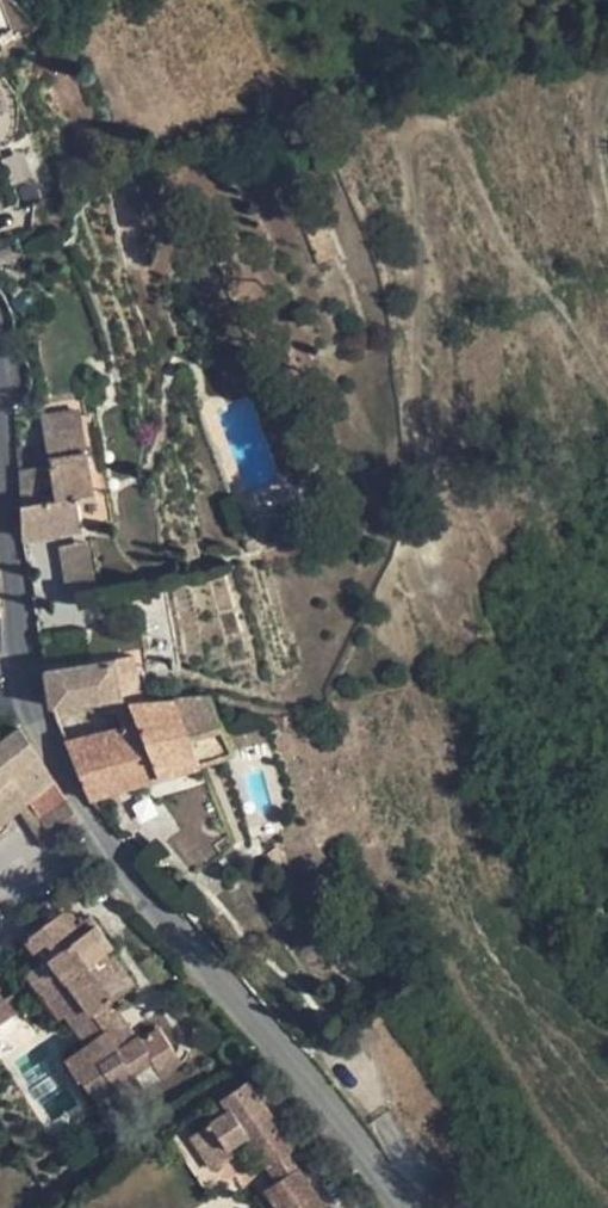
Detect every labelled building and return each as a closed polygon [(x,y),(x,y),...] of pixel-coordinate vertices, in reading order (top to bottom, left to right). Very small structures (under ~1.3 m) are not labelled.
[(379,134),(382,155),(391,154),(388,133),(379,134)] [(324,220),(318,203),(311,206),(318,222),(324,220)] [(0,243),(0,269),(25,260),(18,236),(0,243)] [(6,287),(14,296),(22,288),(14,280),(6,287)] [(42,415),(45,432),(81,425),(78,409),(42,415)] [(20,504),(21,537),(81,527),(77,497),(92,494),(81,425),(45,432),(51,464),(18,470),(20,504)] [(87,541),(61,546),(68,590),(95,587),(87,541)] [(43,669),(48,706),(125,694),(137,723),(65,741),(89,799),(158,776),(234,752),(209,693),(174,696),(152,698),(146,651),(43,669)] [(52,810),(68,800),(53,778),(20,726),(0,742),(0,778),(19,762),(39,790),(52,810)] [(39,790),(19,762),(0,778),(0,824),(20,807),(28,800),(39,790)] [(39,790),(28,800),(40,817),(52,810),(39,790)] [(28,800),(20,807),(47,849),(55,842),(40,817),(28,800)] [(52,810),(40,817),(55,842),(61,838),(81,822),(68,800),(52,810)] [(85,1076),(105,1107),(125,1094),(127,1099),(145,1087),(162,1075),(157,1067),(176,1053),(160,1028),(144,1038),(141,1035),(138,1037),(127,1022),(122,1025),(107,1003),(112,1000),(134,983),(111,950),(116,947),(98,924),(84,934),(77,924),(54,893),(28,913),(40,930),(29,938),(45,962),(28,974),(60,1018),(66,1014),(88,1045),(69,1059),(82,1079),(85,1076)] [(91,915),(77,924),(84,934),(98,924),(91,915)] [(0,1003),(0,1023),(24,1008),(15,994),(4,1000),(0,1003)] [(112,1000),(107,1003),(122,1025),(127,1022),(112,1000)] [(176,1053),(157,1067),(162,1075),(182,1062),(176,1053)] [(267,1189),(280,1207),(327,1207),(299,1167),(292,1172),(283,1158),(290,1154),(298,1148),(251,1080),(224,1099),(231,1109),(206,1126),(228,1160),(248,1147),(243,1139),(249,1136),(279,1180),(267,1189)] [(228,1160),(206,1126),(196,1133),(219,1166),(228,1160)] [(290,1154),(283,1158),(292,1172),(299,1167),(290,1154)]
